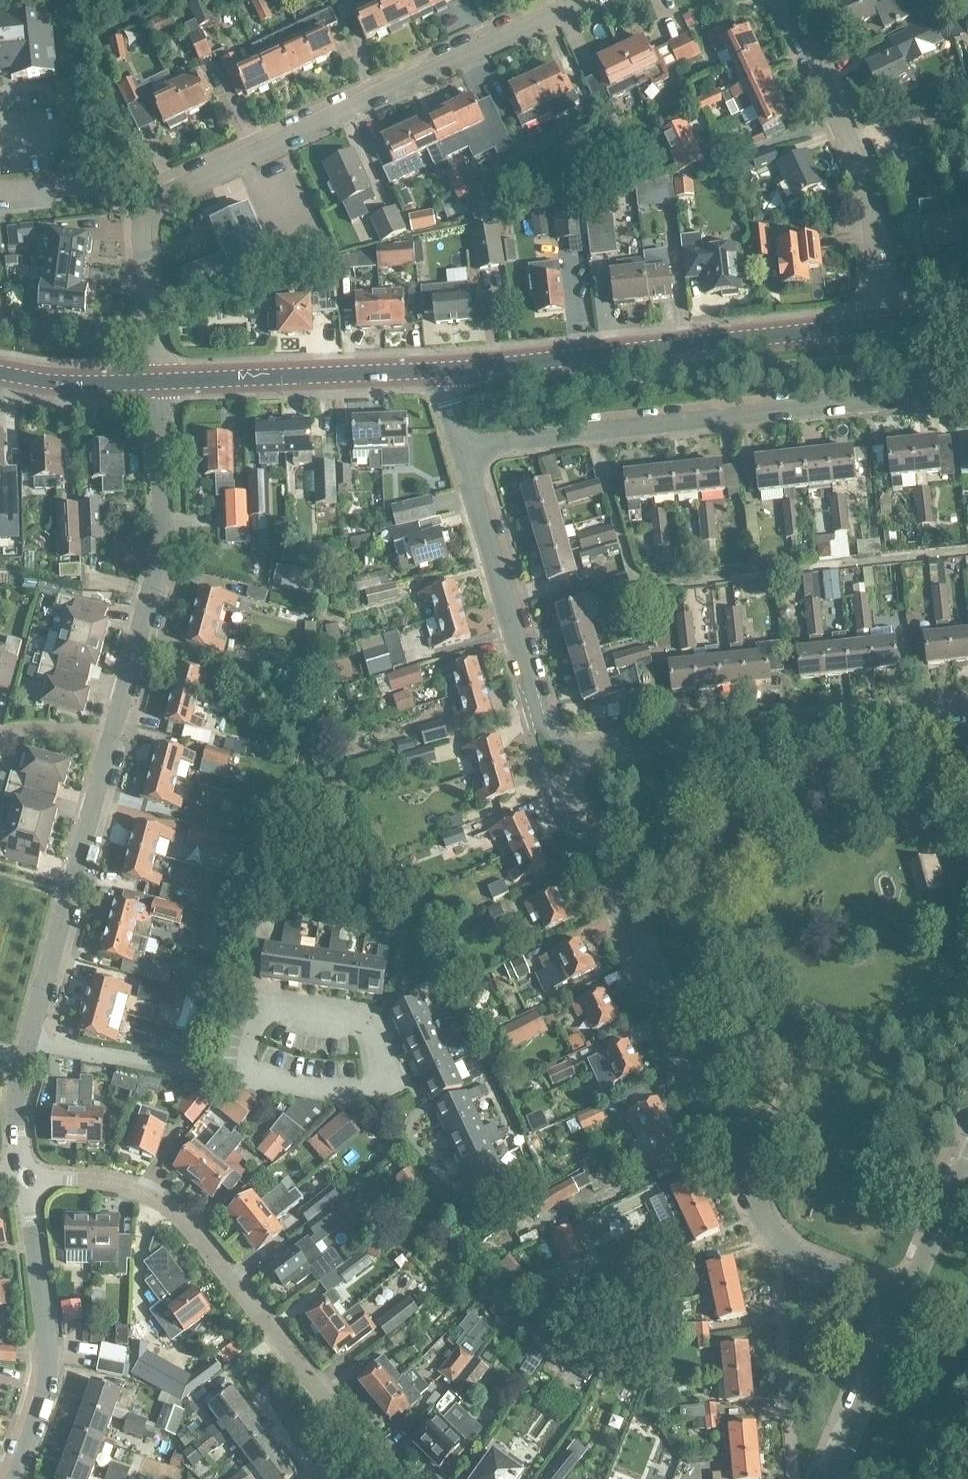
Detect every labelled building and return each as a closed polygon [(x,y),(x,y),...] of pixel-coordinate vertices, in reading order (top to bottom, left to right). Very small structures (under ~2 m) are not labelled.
[(204,0),(198,0),(188,5),(198,27),(213,20),(207,6),(204,0)] [(257,0),(250,0),(261,22),(266,20),(257,0)] [(266,20),(272,17),(264,0),(257,0),(266,20)] [(375,4),(367,7),(364,0),(359,0),(339,9),(344,20),(353,15),(365,41),(388,31),(375,4)] [(400,0),(383,0),(375,4),(388,31),(389,30),(391,35),(403,29),(401,25),(410,21),(400,0)] [(428,0),(400,0),(410,21),(433,10),(428,0)] [(433,10),(435,9),(437,14),(448,9),(446,4),(455,0),(428,0),(433,10)] [(838,4),(850,31),(864,30),(864,24),(879,17),(885,29),(910,18),(902,0),(889,0),(883,3),(884,5),(877,8),(873,0),(847,0),(838,4)] [(295,26),(294,27),(312,65),(335,54),(324,30),(335,25),(329,11),(295,27),(295,26)] [(692,13),(684,16),(689,28),(697,25),(692,13)] [(3,76),(13,75),(14,79),(14,81),(17,80),(23,80),(29,79),(40,78),(55,76),(48,16),(34,18),(22,19),(7,21),(8,22),(0,23),(0,76),(3,76)] [(190,19),(184,22),(190,35),(187,36),(199,61),(208,57),(190,19)] [(312,65),(294,27),(272,37),(290,75),(312,65)] [(895,54),(867,67),(880,94),(900,84),(902,89),(914,83),(903,60),(921,51),(910,27),(893,35),(899,46),(893,49),(895,54)] [(731,65),(758,53),(748,30),(730,38),(726,28),(707,37),(716,57),(725,53),(731,65)] [(690,32),(679,38),(689,61),(701,56),(690,32)] [(123,37),(110,39),(114,61),(128,59),(123,37)] [(290,75),(272,37),(250,47),(256,58),(255,58),(268,85),(290,75)] [(689,61),(679,38),(667,43),(678,67),(689,61)] [(621,50),(639,88),(640,88),(636,78),(647,73),(654,88),(665,83),(661,76),(666,73),(656,52),(651,54),(644,39),(621,50)] [(639,88),(621,50),(619,51),(617,47),(607,52),(608,56),(599,60),(605,71),(600,73),(613,101),(639,88)] [(769,75),(758,53),(731,65),(741,88),(769,75)] [(268,85),(255,58),(235,67),(230,57),(221,61),(237,95),(244,92),(246,95),(268,85)] [(676,81),(702,73),(699,62),(673,70),(676,81)] [(533,78),(547,107),(575,92),(568,79),(563,81),(556,67),(533,78)] [(173,86),(186,113),(209,103),(202,89),(206,87),(200,74),(173,86)] [(721,97),(718,92),(707,98),(710,107),(723,101),(725,106),(733,102),(739,116),(779,98),(769,75),(741,88),(721,97)] [(133,78),(119,85),(121,97),(126,106),(142,99),(146,97),(152,112),(157,110),(163,123),(166,122),(169,127),(187,119),(184,114),(185,113),(186,113),(173,86),(163,90),(157,78),(137,87),(133,78)] [(547,107),(533,78),(512,88),(518,102),(512,105),(523,127),(550,114),(546,107),(547,107)] [(76,96),(56,98),(58,121),(78,119),(76,96)] [(473,96),(448,108),(461,135),(475,128),(482,142),(490,138),(486,129),(484,124),(486,123),(473,96)] [(710,107),(707,98),(693,104),(697,113),(710,107)] [(789,120),(779,98),(739,116),(745,128),(757,122),(766,141),(784,133),(780,124),(789,120)] [(461,135),(448,108),(446,102),(427,111),(430,117),(427,118),(439,145),(441,144),(444,150),(464,141),(461,135)] [(439,145),(427,118),(425,119),(423,113),(404,122),(407,127),(404,129),(417,155),(428,150),(441,177),(447,174),(452,171),(439,145)] [(916,113),(894,118),(898,132),(899,132),(904,151),(919,147),(916,134),(921,132),(916,114),(916,113)] [(693,144),(698,144),(686,120),(660,132),(671,154),(693,144)] [(502,121),(486,129),(490,138),(498,155),(514,147),(502,121)] [(583,121),(576,124),(583,139),(590,136),(583,121)] [(417,155),(404,129),(402,130),(400,126),(393,130),(395,133),(383,139),(394,164),(383,169),(390,184),(423,169),(417,155)] [(633,134),(616,141),(632,180),(650,172),(633,134)] [(706,160),(698,144),(693,144),(671,154),(681,173),(706,160)] [(752,158),(756,169),(780,159),(775,149),(752,158)] [(805,151),(777,164),(792,197),(820,184),(805,151)] [(355,152),(326,166),(334,182),(328,185),(332,195),(338,192),(353,222),(369,215),(364,205),(376,199),(355,152)] [(756,169),(752,158),(751,154),(735,161),(740,175),(756,169)] [(458,168),(452,171),(447,174),(453,185),(461,181),(468,195),(470,194),(458,168)] [(540,169),(528,175),(542,203),(554,197),(540,169)] [(648,183),(651,208),(674,206),(671,177),(648,183)] [(692,179),(674,180),(676,198),(693,197),(692,179)] [(461,181),(453,185),(460,199),(468,195),(461,181)] [(506,192),(492,198),(498,209),(511,202),(506,192)] [(609,199),(583,202),(585,220),(589,258),(615,255),(609,199)] [(395,206),(370,219),(383,244),(408,232),(395,206)] [(580,207),(554,211),(558,240),(575,238),(576,251),(586,250),(584,234),(584,235),(580,207)] [(188,269),(187,270),(195,289),(233,272),(234,273),(237,271),(236,269),(268,255),(247,209),(236,213),(234,208),(228,210),(223,213),(225,218),(215,223),(228,253),(201,266),(200,263),(187,269),(188,269)] [(433,210),(432,210),(409,215),(412,232),(436,227),(433,210)] [(535,238),(550,235),(545,211),(531,213),(535,238)] [(35,230),(34,223),(7,227),(9,246),(23,245),(23,237),(22,232),(35,230)] [(753,228),(756,258),(771,256),(767,226),(753,228)] [(476,271),(504,266),(497,227),(471,231),(476,271)] [(700,233),(678,236),(684,279),(703,277),(705,294),(721,292),(722,297),(738,295),(737,291),(741,290),(736,245),(701,249),(700,233)] [(49,259),(85,264),(86,252),(90,253),(92,240),(88,240),(88,238),(52,234),(49,259)] [(779,266),(774,266),(776,280),(781,280),(782,285),(810,282),(808,269),(824,267),(820,235),(803,237),(803,238),(780,241),(781,255),(778,256),(779,266)] [(376,246),(378,267),(378,268),(414,266),(411,251),(410,244),(381,245),(376,246)] [(347,269),(378,267),(376,247),(346,254),(347,269)] [(5,259),(6,267),(18,265),(17,257),(10,258),(5,259)] [(82,290),(85,264),(49,259),(46,285),(82,290)] [(558,261),(529,265),(531,280),(530,280),(532,293),(536,293),(538,313),(565,310),(558,261)] [(667,268),(643,270),(644,283),(646,282),(648,301),(670,298),(667,268)] [(644,283),(643,270),(608,274),(612,305),(648,301),(646,282),(644,283)] [(281,315),(269,316),(270,333),(282,333),(286,333),(289,335),(293,335),(295,332),(311,332),(310,315),(338,313),(336,271),(306,273),(307,300),(281,302),(281,315)] [(436,296),(434,296),(437,324),(473,320),(470,294),(468,294),(468,284),(435,286),(436,296)] [(82,290),(46,285),(44,285),(41,309),(84,314),(87,290),(82,290)] [(379,294),(382,325),(390,324),(393,328),(401,328),(404,324),(405,324),(404,293),(379,294)] [(382,325),(379,294),(356,295),(357,326),(359,326),(362,330),(370,329),(372,325),(382,325)] [(13,311),(12,319),(24,321),(25,313),(13,311)] [(407,418),(380,419),(382,451),(408,450),(407,418)] [(382,451),(380,419),(352,420),(354,452),(369,452),(370,471),(382,471),(381,451),(382,451)] [(310,422),(284,423),(286,455),(293,455),(293,465),(311,464),(311,454),(310,422)] [(276,455),(286,455),(284,423),(257,424),(258,456),(259,456),(260,466),(261,466),(268,466),(277,466),(276,455)] [(19,518),(17,469),(5,469),(3,433),(0,434),(0,518),(19,518)] [(204,441),(193,442),(194,458),(204,458),(205,478),(215,477),(215,487),(231,487),(231,477),(233,477),(232,439),(218,439),(216,437),(210,437),(208,440),(204,440),(204,441)] [(950,438),(919,442),(923,489),(928,488),(927,474),(941,472),(941,477),(954,476),(950,438)] [(37,446),(33,446),(34,479),(44,479),(45,490),(60,490),(60,478),(62,478),(62,469),(60,467),(59,445),(50,446),(50,445),(47,442),(40,442),(37,446)] [(923,489),(919,442),(887,445),(891,478),(893,477),(902,476),(916,475),(917,489),(923,489)] [(110,447),(110,446),(90,446),(91,479),(103,479),(103,491),(121,491),(121,478),(124,478),(123,446),(110,447)] [(831,452),(835,484),(856,482),(853,449),(831,452)] [(835,484),(831,452),(805,455),(809,487),(835,484)] [(805,455),(781,457),(784,490),(786,502),(798,501),(796,489),(809,487),(805,455)] [(569,503),(565,491),(552,494),(549,483),(562,479),(555,456),(539,461),(546,483),(521,490),(529,515),(556,507),(569,503)] [(561,459),(563,470),(573,467),(570,457),(561,459)] [(784,490),(781,457),(755,460),(758,493),(784,490)] [(696,464),(700,497),(725,494),(725,492),(729,491),(730,498),(741,496),(738,467),(722,469),(722,461),(696,464)] [(336,463),(314,464),(316,505),(336,504),(336,463)] [(700,497),(696,464),(673,467),(677,499),(700,497)] [(350,467),(337,468),(338,487),(351,487),(350,467)] [(673,467),(648,469),(652,502),(677,499),(673,467)] [(652,502),(648,469),(624,472),(624,477),(613,478),(620,496),(626,496),(627,505),(628,504),(629,514),(641,512),(640,503),(652,502)] [(268,476),(261,476),(251,477),(252,520),(270,519),(268,476)] [(902,476),(893,477),(895,493),(904,492),(902,476)] [(580,486),(584,499),(603,493),(600,480),(580,486)] [(580,486),(565,491),(569,503),(584,499),(580,486)] [(930,488),(928,488),(923,489),(917,489),(915,490),(916,507),(931,506),(930,488)] [(226,532),(248,531),(250,531),(248,494),(223,495),(224,532),(226,532)] [(846,496),(837,497),(830,498),(832,517),(848,515),(846,496)] [(431,498),(391,508),(395,527),(435,518),(431,498)] [(800,519),(798,501),(786,502),(788,521),(800,519)] [(83,542),(97,541),(106,541),(104,503),(78,504),(79,542),(83,542)] [(593,507),(596,518),(606,514),(603,504),(593,507)] [(703,524),(714,523),(712,505),(701,506),(703,524)] [(78,506),(60,507),(62,559),(80,558),(78,506)] [(933,524),(931,506),(916,507),(918,526),(933,524)] [(563,529),(556,507),(529,515),(535,537),(563,529)] [(750,549),(758,548),(760,548),(756,507),(746,508),(750,549)] [(655,530),(667,528),(665,511),(653,512),(655,530)] [(850,534),(848,515),(832,517),(835,536),(850,534)] [(800,519),(788,521),(790,539),(802,538),(800,519)] [(716,541),(714,523),(703,524),(705,542),(716,541)] [(417,524),(390,530),(402,572),(448,558),(440,532),(421,538),(417,524)] [(613,526),(595,531),(599,543),(617,538),(613,526)] [(667,528),(655,530),(657,548),(669,546),(667,528)] [(563,529),(535,537),(542,560),(569,552),(582,548),(578,536),(566,540),(563,529)] [(249,545),(248,531),(226,532),(226,546),(249,545)] [(270,531),(250,532),(251,555),(271,554),(270,531)] [(599,543),(595,531),(578,536),(582,548),(599,543)] [(885,548),(897,547),(895,532),(884,533),(885,548)] [(97,541),(83,542),(83,555),(97,555),(97,541)] [(617,542),(583,552),(579,553),(582,563),(620,552),(617,542)] [(816,546),(818,562),(831,560),(830,545),(816,546)] [(759,564),(758,548),(750,549),(751,565),(759,564)] [(311,549),(291,554),(294,566),(314,561),(311,549)] [(576,575),(569,552),(542,560),(549,583),(576,575)] [(946,571),(945,563),(937,564),(938,572),(946,571)] [(937,564),(929,564),(930,573),(938,572),(937,564)] [(283,566),(277,588),(305,596),(306,592),(323,590),(321,571),(307,573),(283,566)] [(905,579),(915,579),(915,569),(904,570),(905,579)] [(822,572),(825,602),(841,600),(838,571),(822,572)] [(385,572),(354,580),(357,591),(388,583),(385,572)] [(24,589),(38,591),(39,582),(26,580),(24,589)] [(38,593),(58,598),(61,586),(40,581),(38,593)] [(395,584),(366,591),(369,605),(398,598),(395,584)] [(438,619),(463,612),(454,584),(418,594),(421,604),(433,600),(438,619)] [(943,604),(941,586),(931,587),(933,605),(943,604)] [(267,592),(249,587),(246,598),(264,602),(267,592)] [(194,615),(219,622),(223,606),(235,609),(237,599),(201,589),(194,615)] [(856,615),(869,613),(867,595),(865,595),(855,597),(854,597),(856,615)] [(62,635),(103,647),(110,624),(105,622),(108,610),(60,597),(56,610),(68,613),(62,635)] [(617,604),(621,618),(638,613),(634,599),(617,604)] [(316,603),(302,600),(300,610),(313,613),(316,603)] [(821,600),(806,601),(808,620),(823,618),(821,600)] [(564,634),(591,626),(584,601),(557,609),(564,634)] [(621,618),(617,604),(600,610),(603,623),(621,618)] [(945,622),(943,604),(933,605),(935,623),(936,623),(945,622)] [(742,626),(740,608),(727,610),(729,628),(742,626)] [(463,612),(438,619),(443,635),(431,639),(434,648),(470,637),(463,612)] [(693,613),(686,614),(678,615),(680,634),(695,632),(693,613)] [(869,613),(856,615),(858,633),(871,631),(869,613)] [(219,622),(194,615),(186,644),(223,654),(225,644),(214,641),(219,622)] [(825,636),(823,618),(808,620),(810,637),(811,637),(818,637),(823,636),(825,636)] [(945,622),(936,623),(936,633),(924,634),(928,667),(950,665),(945,622)] [(950,622),(945,622),(950,665),(967,662),(967,630),(951,631),(950,622)] [(316,623),(305,623),(305,640),(316,640),(316,623)] [(336,625),(325,627),(329,641),(340,639),(336,625)] [(598,649),(591,626),(564,634),(570,657),(598,649)] [(744,644),(742,626),(729,628),(731,646),(744,644)] [(695,632),(680,634),(682,652),(690,652),(697,651),(695,632)] [(824,646),(823,636),(818,637),(823,679),(851,676),(847,643),(846,633),(832,635),(833,645),(824,646)] [(103,647),(62,635),(56,657),(44,654),(43,657),(37,655),(34,665),(41,667),(89,680),(92,668),(97,670),(103,647)] [(818,637),(811,637),(812,647),(797,648),(801,681),(823,679),(818,637)] [(895,638),(872,640),(875,673),(898,670),(895,638)] [(9,691),(22,642),(9,639),(6,650),(0,649),(0,689),(9,691)] [(872,640),(847,643),(851,676),(875,673),(872,640)] [(744,644),(731,646),(732,656),(719,657),(722,690),(749,687),(745,654),(744,644)] [(394,670),(387,646),(363,653),(370,676),(394,670)] [(636,663),(652,658),(648,647),(614,657),(617,668),(636,663)] [(707,658),(691,660),(695,693),(722,690),(719,657),(718,647),(706,649),(707,658)] [(598,649),(570,657),(577,680),(605,672),(598,649)] [(745,654),(749,687),(771,684),(770,675),(785,673),(783,651),(767,653),(767,652),(745,654)] [(690,652),(682,652),(683,661),(669,662),(673,695),(695,693),(691,660),(690,652)] [(262,659),(240,653),(236,669),(258,674),(262,659)] [(656,691),(652,658),(636,663),(643,693),(656,691)] [(460,695),(485,688),(477,661),(441,672),(443,681),(455,678),(460,695)] [(289,684),(292,673),(293,671),(274,665),(270,678),(289,684)] [(173,694),(198,701),(203,683),(214,686),(217,676),(180,666),(173,694)] [(418,666),(388,676),(393,693),(424,684),(418,666)] [(89,680),(41,667),(37,680),(49,683),(43,705),(84,717),(91,693),(86,692),(89,680)] [(607,682),(605,672),(577,680),(584,703),(624,691),(620,678),(607,682)] [(292,673),(289,684),(309,689),(312,678),(292,673)] [(258,676),(249,674),(246,684),(255,687),(258,676)] [(485,688),(460,695),(465,713),(454,716),(457,726),(493,716),(485,688)] [(410,692),(393,698),(399,713),(415,707),(410,692)] [(198,701),(173,694),(166,721),(202,731),(204,721),(193,718),(198,701)] [(443,723),(420,729),(425,745),(448,739),(443,723)] [(324,739),(325,733),(312,731),(311,738),(324,739)] [(483,773),(507,766),(500,738),(463,749),(466,759),(478,755),(483,773)] [(412,739),(396,743),(399,753),(415,748),(412,739)] [(227,740),(224,749),(243,754),(246,745),(227,740)] [(159,744),(152,771),(177,778),(181,761),(193,764),(195,754),(159,744)] [(203,762),(228,768),(232,753),(206,747),(203,762)] [(434,762),(430,747),(407,753),(411,768),(434,762)] [(12,772),(8,785),(57,798),(60,786),(65,788),(71,764),(30,753),(23,775),(12,772)] [(507,766),(483,773),(488,789),(476,792),(479,803),(515,793),(507,766)] [(177,778),(152,771),(144,799),(181,809),(183,799),(172,796),(177,778)] [(6,795),(8,785),(2,783),(0,789),(0,793),(6,795)] [(57,798),(8,785),(6,795),(5,798),(16,801),(10,823),(52,834),(59,811),(54,810),(57,798)] [(325,797),(309,795),(307,807),(323,809),(325,797)] [(260,808),(246,804),(243,816),(257,820),(260,808)] [(228,820),(201,814),(198,825),(225,832),(228,820)] [(514,851),(537,841),(525,815),(492,830),(496,840),(506,835),(514,851)] [(464,824),(461,816),(451,820),(455,828),(464,824)] [(10,823),(4,844),(0,843),(0,858),(38,868),(41,856),(46,857),(52,834),(10,823)] [(131,849),(156,856),(160,840),(172,843),(174,832),(138,823),(131,849)] [(240,857),(245,840),(191,825),(186,842),(240,857)] [(467,842),(463,830),(441,837),(446,850),(467,842)] [(537,841),(514,851),(521,868),(511,872),(515,882),(549,867),(537,841)] [(156,856),(131,849),(123,877),(160,887),(162,877),(151,874),(156,856)] [(936,855),(908,863),(918,896),(946,889),(936,855)] [(245,866),(232,862),(229,874),(241,877),(245,866)] [(510,893),(504,881),(488,889),(494,901),(510,893)] [(557,890),(525,905),(531,916),(537,913),(545,930),(572,918),(566,904),(564,905),(557,890)] [(186,906),(161,899),(160,899),(159,900),(155,899),(152,910),(118,900),(110,926),(149,937),(153,925),(149,925),(151,919),(180,927),(186,906)] [(500,905),(488,911),(492,920),(504,915),(500,905)] [(211,928),(227,932),(230,920),(214,916),(211,928)] [(266,944),(262,979),(286,982),(293,935),(295,923),(285,922),(282,946),(266,944)] [(149,937),(110,926),(102,955),(123,961),(120,972),(144,978),(168,985),(173,969),(140,960),(141,955),(144,956),(149,937)] [(302,936),(293,935),(286,982),(310,986),(315,950),(301,948),(302,936)] [(329,952),(315,950),(310,986),(334,989),(340,942),(331,940),(329,952)] [(545,972),(553,988),(596,968),(590,955),(588,956),(580,940),(549,955),(539,960),(545,972)] [(350,943),(340,942),(334,989),(358,992),(362,957),(348,955),(350,943)] [(362,957),(358,992),(382,996),(387,961),(387,960),(388,948),(379,947),(377,959),(362,957)] [(501,956),(504,963),(511,960),(508,953),(501,956)] [(531,974),(523,958),(510,965),(518,980),(531,974)] [(396,977),(388,983),(393,990),(401,982),(396,977)] [(96,978),(88,1005),(113,1012),(118,995),(129,998),(132,988),(96,978)] [(182,989),(168,985),(144,978),(139,998),(177,1008),(182,989)] [(604,991),(573,1006),(578,1017),(585,1014),(593,1032),(620,1019),(613,1004),(611,1006),(604,991)] [(401,1035),(433,1020),(427,1007),(438,1002),(434,993),(423,998),(422,997),(390,1012),(401,1035)] [(113,1012),(88,1005),(81,1032),(117,1042),(119,1033),(108,1030),(113,1012)] [(548,1031),(538,1011),(501,1030),(512,1050),(548,1031)] [(433,1020),(401,1035),(411,1056),(454,1036),(450,1028),(439,1033),(433,1020)] [(156,1037),(166,1039),(168,1030),(159,1027),(156,1037)] [(579,1035),(568,1040),(574,1052),(585,1047),(579,1035)] [(454,1036),(411,1056),(421,1079),(453,1063),(447,1050),(458,1045),(454,1036)] [(628,1042),(596,1056),(602,1068),(608,1065),(616,1081),(643,1069),(637,1056),(635,1057),(628,1042)] [(602,1068),(596,1056),(587,1061),(592,1072),(602,1068)] [(432,1101),(464,1086),(453,1063),(421,1079),(432,1101)] [(576,1076),(570,1063),(546,1074),(553,1088),(576,1076)] [(482,1078),(477,1069),(468,1074),(472,1083),(482,1078)] [(509,1071),(500,1075),(505,1085),(513,1081),(509,1071)] [(81,1076),(81,1082),(78,1146),(101,1147),(103,1112),(92,1111),(94,1077),(81,1076)] [(78,1146),(81,1082),(58,1081),(56,1111),(52,1111),(50,1145),(78,1146)] [(445,1130),(478,1115),(472,1102),(490,1094),(485,1085),(468,1093),(467,1093),(435,1108),(445,1130)] [(240,1129),(260,1104),(240,1088),(233,1098),(224,1091),(211,1106),(240,1129)] [(193,1123),(208,1104),(205,1102),(197,1096),(195,1094),(193,1092),(178,1111),(193,1123)] [(627,1125),(635,1142),(670,1125),(658,1100),(623,1116),(627,1125)] [(297,1102),(285,1117),(301,1129),(299,1131),(307,1137),(340,1109),(297,1102)] [(142,1107),(128,1148),(155,1157),(169,1117),(153,1111),(142,1107)] [(606,1121),(600,1108),(577,1119),(583,1132),(606,1121)] [(362,1134),(345,1114),(317,1137),(334,1158),(362,1134)] [(484,1128),(478,1115),(445,1130),(456,1152),(499,1132),(495,1123),(484,1128)] [(202,1116),(188,1134),(194,1139),(208,1121),(202,1116)] [(285,1117),(272,1135),(286,1146),(281,1152),(283,1153),(285,1154),(307,1137),(299,1131),(301,1129),(285,1117)] [(581,1130),(575,1118),(565,1123),(571,1135),(581,1130)] [(682,1151),(670,1125),(635,1142),(643,1158),(647,1167),(651,1166),(670,1157),(682,1151)] [(190,1185),(229,1138),(220,1130),(219,1132),(216,1129),(208,1139),(211,1142),(205,1149),(195,1141),(171,1170),(190,1185)] [(234,1132),(229,1138),(190,1185),(212,1203),(245,1162),(233,1152),(243,1139),(234,1132)] [(503,1141),(499,1132),(456,1152),(466,1173),(498,1158),(492,1146),(503,1141)] [(286,1146),(272,1135),(257,1155),(273,1167),(283,1153),(281,1152),(286,1146)] [(504,1172),(498,1158),(466,1173),(476,1196),(509,1181),(520,1176),(515,1167),(504,1172)] [(582,1167),(585,1173),(587,1178),(595,1174),(590,1163),(582,1167)] [(637,1163),(627,1170),(638,1186),(648,1179),(637,1163)] [(432,1190),(415,1169),(401,1181),(418,1202),(432,1190)] [(590,1184),(587,1178),(585,1173),(573,1179),(575,1184),(578,1190),(590,1184)] [(593,1191),(601,1187),(595,1174),(587,1178),(590,1184),(593,1191)] [(242,1233),(295,1190),(297,1189),(290,1180),(260,1204),(253,1194),(227,1214),(242,1233)] [(657,1198),(669,1223),(684,1216),(708,1205),(696,1180),(657,1198)] [(579,1193),(578,1190),(575,1184),(552,1197),(533,1211),(538,1218),(558,1204),(579,1193)] [(332,1186),(299,1212),(308,1224),(341,1198),(332,1186)] [(295,1190),(242,1233),(256,1251),(282,1232),(275,1223),(303,1201),(295,1190)] [(309,1240),(314,1247),(324,1241),(323,1240),(346,1223),(333,1206),(307,1226),(314,1236),(309,1240)] [(720,1231),(708,1206),(684,1218),(696,1242),(720,1231)] [(9,1240),(4,1208),(0,1208),(0,1242),(9,1240)] [(92,1253),(93,1212),(67,1212),(66,1252),(92,1253)] [(93,1212),(92,1253),(92,1263),(117,1264),(116,1276),(127,1276),(127,1260),(131,1260),(132,1236),(118,1235),(119,1213),(93,1212)] [(585,1258),(571,1225),(550,1234),(565,1267),(585,1258)] [(314,1247),(309,1240),(308,1239),(270,1267),(284,1287),(293,1280),(297,1285),(312,1274),(319,1283),(337,1269),(342,1264),(343,1264),(333,1251),(323,1258),(314,1247)] [(341,1250),(348,1260),(363,1249),(356,1239),(341,1250)] [(675,1251),(677,1255),(695,1246),(693,1242),(675,1251)] [(639,1254),(634,1243),(604,1257),(610,1268),(639,1254)] [(370,1245),(369,1256),(379,1257),(381,1246),(370,1245)] [(160,1302),(183,1284),(187,1282),(163,1250),(146,1264),(155,1275),(145,1283),(159,1302),(160,1302)] [(345,1268),(342,1264),(337,1269),(347,1282),(373,1262),(365,1252),(345,1268)] [(697,1269),(691,1257),(680,1262),(686,1274),(697,1269)] [(714,1294),(739,1288),(733,1261),(708,1267),(714,1294)] [(539,1283),(528,1265),(515,1273),(526,1291),(539,1283)] [(568,1286),(565,1277),(553,1282),(557,1291),(568,1286)] [(12,1304),(10,1279),(0,1279),(0,1305),(12,1304)] [(160,1302),(159,1302),(150,1309),(173,1339),(210,1311),(193,1289),(189,1292),(183,1284),(160,1302)] [(513,1308),(523,1300),(513,1288),(503,1295),(513,1308)] [(739,1288),(714,1294),(720,1322),(745,1317),(739,1288)] [(339,1301),(333,1293),(332,1291),(312,1306),(314,1309),(305,1316),(309,1321),(307,1322),(318,1337),(340,1320),(330,1308),(339,1301)] [(376,1323),(382,1331),(386,1336),(419,1311),(413,1304),(409,1298),(376,1323)] [(71,1320),(69,1302),(58,1303),(59,1308),(61,1322),(71,1320)] [(340,1320),(318,1337),(320,1339),(317,1341),(325,1352),(328,1350),(333,1357),(346,1348),(347,1350),(376,1328),(366,1315),(359,1307),(341,1321),(340,1320)] [(710,1326),(698,1327),(699,1339),(711,1338),(710,1326)] [(698,1327),(688,1328),(689,1340),(699,1339),(698,1327)] [(103,1330),(91,1329),(89,1341),(89,1342),(101,1343),(103,1330)] [(433,1342),(427,1335),(414,1345),(421,1353),(433,1342)] [(711,1338),(699,1339),(700,1353),(712,1352),(711,1338)] [(724,1374),(750,1372),(748,1345),(722,1348),(724,1374)] [(441,1374),(454,1384),(474,1359),(461,1349),(441,1374)] [(401,1366),(413,1357),(408,1351),(407,1350),(396,1359),(401,1366)] [(148,1352),(131,1374),(168,1394),(181,1402),(222,1371),(214,1360),(191,1377),(148,1352)] [(374,1401),(401,1377),(392,1366),(384,1356),(365,1372),(367,1374),(358,1382),(374,1401)] [(98,1358),(96,1371),(121,1376),(124,1363),(98,1358)] [(564,1373),(583,1381),(590,1366),(570,1358),(564,1373)] [(451,1390),(463,1400),(488,1370),(476,1359),(451,1390)] [(403,1375),(401,1377),(374,1401),(390,1420),(399,1412),(402,1415),(422,1398),(420,1395),(429,1388),(413,1368),(404,1376),(403,1375)] [(750,1372),(724,1374),(727,1404),(753,1402),(750,1372)] [(534,1392),(557,1402),(564,1388),(541,1378),(534,1392)] [(93,1383),(85,1405),(113,1415),(121,1394),(93,1383)] [(218,1419),(206,1428),(208,1430),(209,1432),(214,1439),(220,1446),(231,1437),(256,1419),(235,1391),(211,1410),(218,1419)] [(193,1402),(183,1409),(188,1418),(199,1410),(193,1402)] [(717,1402),(705,1403),(706,1415),(718,1415),(717,1402)] [(706,1415),(705,1403),(682,1404),(683,1417),(706,1415)] [(85,1405),(76,1431),(104,1441),(113,1415),(85,1405)] [(164,1405),(156,1429),(159,1430),(176,1436),(184,1412),(164,1405)] [(466,1446),(481,1430),(456,1405),(417,1445),(440,1468),(451,1456),(455,1460),(467,1447),(466,1446)] [(126,1420),(146,1427),(148,1419),(128,1412),(126,1420)] [(719,1428),(718,1415),(706,1415),(707,1429),(719,1428)] [(256,1419),(231,1437),(241,1451),(266,1432),(256,1419)] [(704,1430),(703,1419),(693,1419),(694,1431),(704,1430)] [(146,1427),(126,1420),(122,1430),(142,1437),(146,1427)] [(536,1450),(550,1433),(540,1426),(527,1443),(536,1450)] [(732,1455),(757,1452),(755,1426),(729,1429),(732,1455)] [(187,1429),(177,1436),(185,1447),(194,1440),(187,1429)] [(104,1441),(76,1431),(67,1454),(96,1464),(104,1441)] [(194,1444),(183,1453),(188,1459),(214,1439),(209,1432),(193,1443),(194,1444)] [(282,1453),(266,1432),(241,1451),(251,1463),(242,1470),(243,1471),(248,1478),(282,1453)] [(127,1439),(121,1456),(137,1461),(142,1444),(127,1439)] [(214,1439),(188,1459),(193,1466),(220,1446),(214,1439)] [(465,1472),(475,1478),(519,1478),(524,1473),(520,1470),(524,1464),(510,1454),(506,1460),(494,1452),(490,1457),(481,1450),(465,1472)] [(578,1461),(566,1452),(544,1478),(563,1478),(578,1461)] [(734,1478),(760,1478),(757,1452),(732,1455),(733,1471),(734,1478)] [(248,1478),(249,1478),(292,1478),(298,1475),(287,1460),(282,1453),(248,1478)] [(67,1454),(58,1478),(90,1478),(96,1464),(67,1454)] [(171,1465),(180,1468),(181,1464),(183,1457),(175,1454),(171,1465)] [(111,1462),(108,1469),(128,1476),(131,1469),(111,1462)] [(108,1469),(105,1478),(127,1478),(128,1476),(108,1469)]
